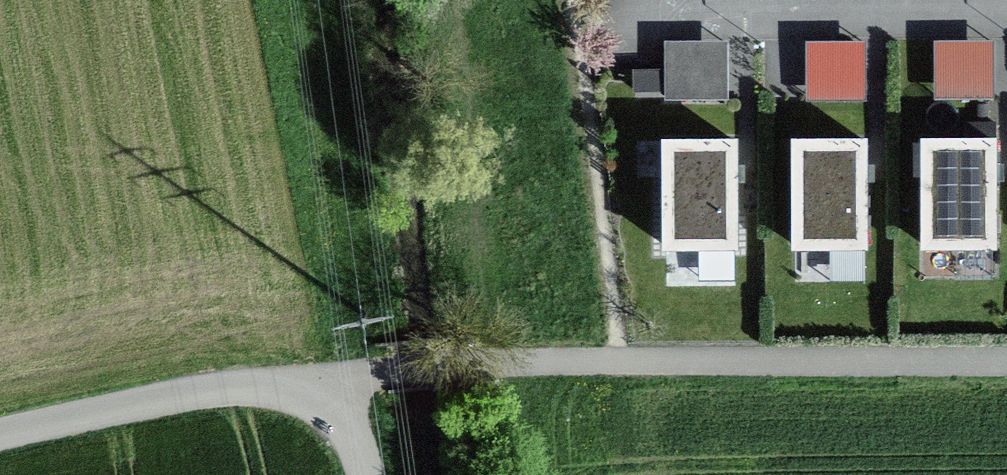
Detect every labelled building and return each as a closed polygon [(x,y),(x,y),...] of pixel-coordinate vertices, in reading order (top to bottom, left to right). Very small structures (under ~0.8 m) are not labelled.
[(729,45),(665,45),(665,73),(631,73),(631,97),(665,97),(665,104),(729,104),(729,45)] [(865,46),(804,45),(803,103),(864,104),(865,46)] [(993,46),(935,46),(935,101),(993,100),(993,46)] [(921,248),(990,248),(990,142),(920,143),(921,248)] [(661,259),(739,258),(739,144),(730,144),(661,144),(661,250),(661,259)] [(792,260),(861,260),(867,260),(867,146),(791,146),(792,248),(792,260)]
